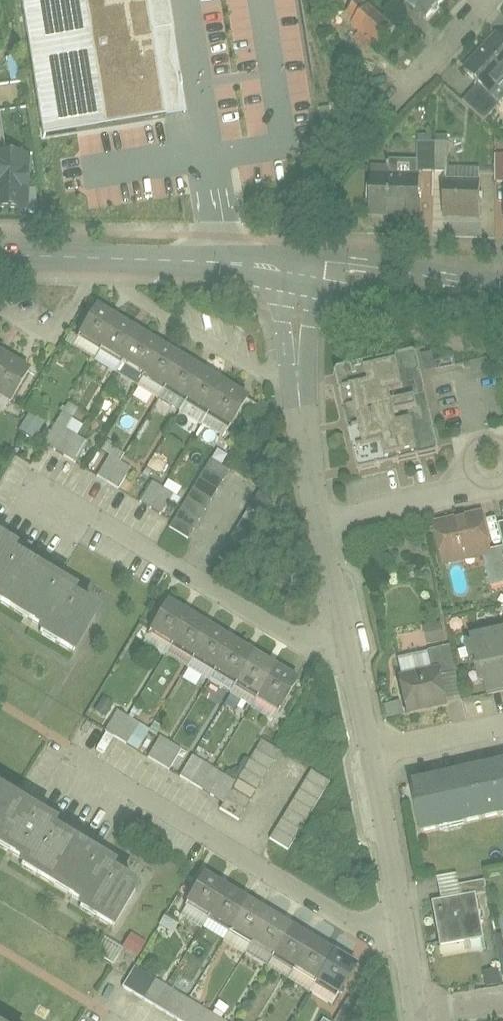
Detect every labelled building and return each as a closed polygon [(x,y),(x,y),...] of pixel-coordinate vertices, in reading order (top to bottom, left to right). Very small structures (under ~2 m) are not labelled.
[(40,134),(182,113),(165,0),(21,0),(40,134)] [(380,46),(397,28),(368,0),(365,0),(349,16),(380,46)] [(434,16),(447,0),(416,0),(434,16)] [(496,34),(462,69),(479,84),(491,96),(502,83),(502,41),(496,34)] [(491,96),(479,84),(463,101),(485,121),(502,101),(502,83),(491,96)] [(245,113),(250,137),(268,133),(264,110),(245,113)] [(26,206),(30,152),(0,150),(0,205),(26,206)] [(420,214),(420,179),(368,178),(368,214),(420,214)] [(446,215),(479,214),(478,186),(445,187),(446,215)] [(96,309),(76,340),(228,431),(246,400),(96,309)] [(414,351),(333,371),(358,473),(439,453),(414,351)] [(10,405),(30,373),(0,355),(0,399),(10,405)] [(75,462),(87,441),(77,436),(83,426),(72,419),(78,410),(67,403),(44,444),(75,462)] [(26,416),(21,433),(36,437),(41,420),(26,416)] [(97,476),(118,489),(131,468),(110,455),(97,476)] [(207,457),(172,530),(191,539),(227,466),(207,457)] [(140,500),(158,514),(173,495),(154,481),(140,500)] [(432,523),(443,569),(485,559),(492,588),(502,586),(502,545),(492,548),(482,510),(432,523)] [(33,618),(28,625),(79,654),(103,611),(80,597),(84,590),(17,553),(21,546),(0,534),(0,599),(33,618)] [(168,603),(148,635),(278,714),(297,681),(168,603)] [(441,623),(424,626),(428,643),(445,640),(441,623)] [(481,696),(502,689),(502,626),(470,636),(479,666),(473,668),(481,696)] [(435,666),(396,676),(406,716),(454,703),(445,671),(458,668),(451,643),(431,648),(435,666)] [(387,717),(404,714),(402,702),(385,704),(387,717)] [(137,751),(150,730),(118,710),(105,730),(137,751)] [(147,757),(179,775),(191,754),(159,736),(147,757)] [(263,740),(221,809),(241,821),(250,807),(282,752),(263,740)] [(406,782),(419,834),(502,814),(502,760),(406,782)] [(312,770),(271,839),(290,850),(332,781),(312,770)] [(11,850),(8,855),(68,889),(64,897),(114,926),(139,883),(115,869),(119,862),(53,824),(56,818),(0,786),(0,843),(11,850)] [(196,862),(174,899),(328,992),(351,954),(196,862)] [(460,895),(431,901),(439,946),(486,937),(478,895),(488,893),(486,878),(458,884),(460,895)] [(137,956),(145,942),(131,934),(122,948),(137,956)] [(121,990),(177,1020),(226,1020),(133,969),(121,990)]
